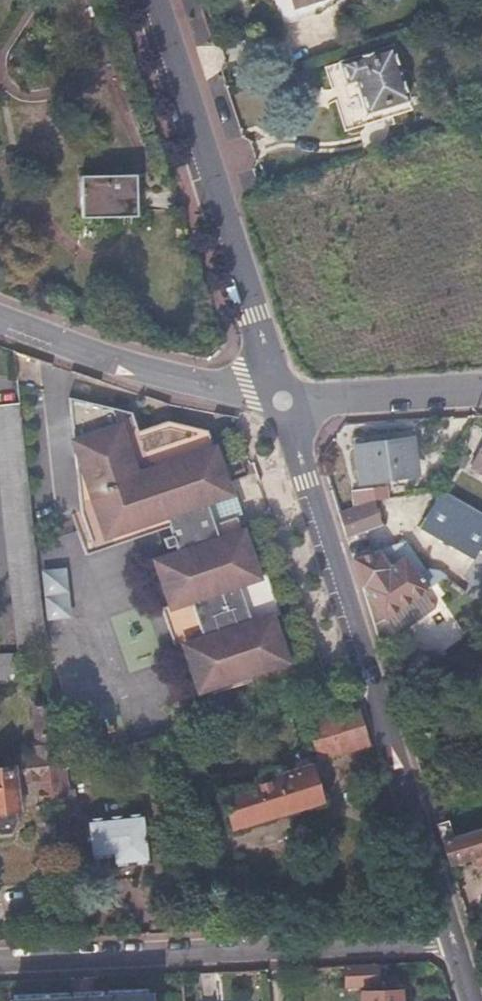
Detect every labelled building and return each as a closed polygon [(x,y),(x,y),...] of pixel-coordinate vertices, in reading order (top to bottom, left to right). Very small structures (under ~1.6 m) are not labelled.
[(277,11),(293,6),(291,0),(274,0),(277,11)] [(293,6),(277,11),(281,20),(319,7),(316,0),(291,0),(293,6)] [(392,40),(338,59),(346,83),(355,80),(366,114),(410,99),(392,40)] [(83,218),(101,217),(101,211),(137,208),(135,175),(80,178),(83,218)] [(101,211),(101,217),(138,216),(137,208),(101,211)] [(138,403),(75,385),(86,500),(76,503),(88,545),(173,520),(175,528),(166,531),(168,541),(179,538),(181,547),(157,555),(170,599),(162,602),(175,644),(183,642),(197,685),(284,658),(272,615),(279,612),(267,571),(259,573),(241,513),(222,519),(214,495),(234,489),(214,425),(172,413),(144,422),(138,403)] [(11,607),(40,604),(19,403),(0,405),(0,498),(11,607)] [(356,446),(407,440),(416,439),(415,430),(349,438),(354,481),(421,473),(420,468),(411,469),(360,476),(356,446)] [(411,469),(407,440),(356,446),(360,476),(411,469)] [(470,465),(481,473),(481,444),(470,465)] [(442,490),(419,528),(474,559),(479,552),(481,554),(481,513),(442,490)] [(372,498),(336,510),(345,536),(380,524),(372,498)] [(406,544),(351,556),(372,622),(431,590),(406,544)] [(46,617),(70,616),(69,568),(44,568),(46,617)] [(15,653),(0,654),(0,684),(18,683),(15,653)] [(369,741),(358,707),(312,721),(316,737),(313,738),(319,757),(369,741)] [(35,808),(61,807),(58,772),(57,768),(51,711),(26,714),(29,756),(20,757),(23,788),(33,788),(35,808)] [(309,766),(274,777),(255,783),(222,793),(233,828),(320,800),(309,766)] [(255,783),(274,777),(271,770),(252,777),(255,783)] [(6,773),(0,774),(0,837),(7,837),(12,825),(6,773)] [(110,856),(110,865),(129,864),(149,862),(146,813),(84,819),(87,858),(110,856)] [(448,818),(435,821),(440,838),(453,834),(448,818)] [(440,838),(447,860),(481,849),(481,825),(453,834),(440,838)] [(129,864),(110,865),(112,882),(130,879),(129,864)] [(376,983),(376,963),(343,965),(344,985),(376,983)] [(399,989),(359,991),(360,1000),(399,1000),(399,989)]
